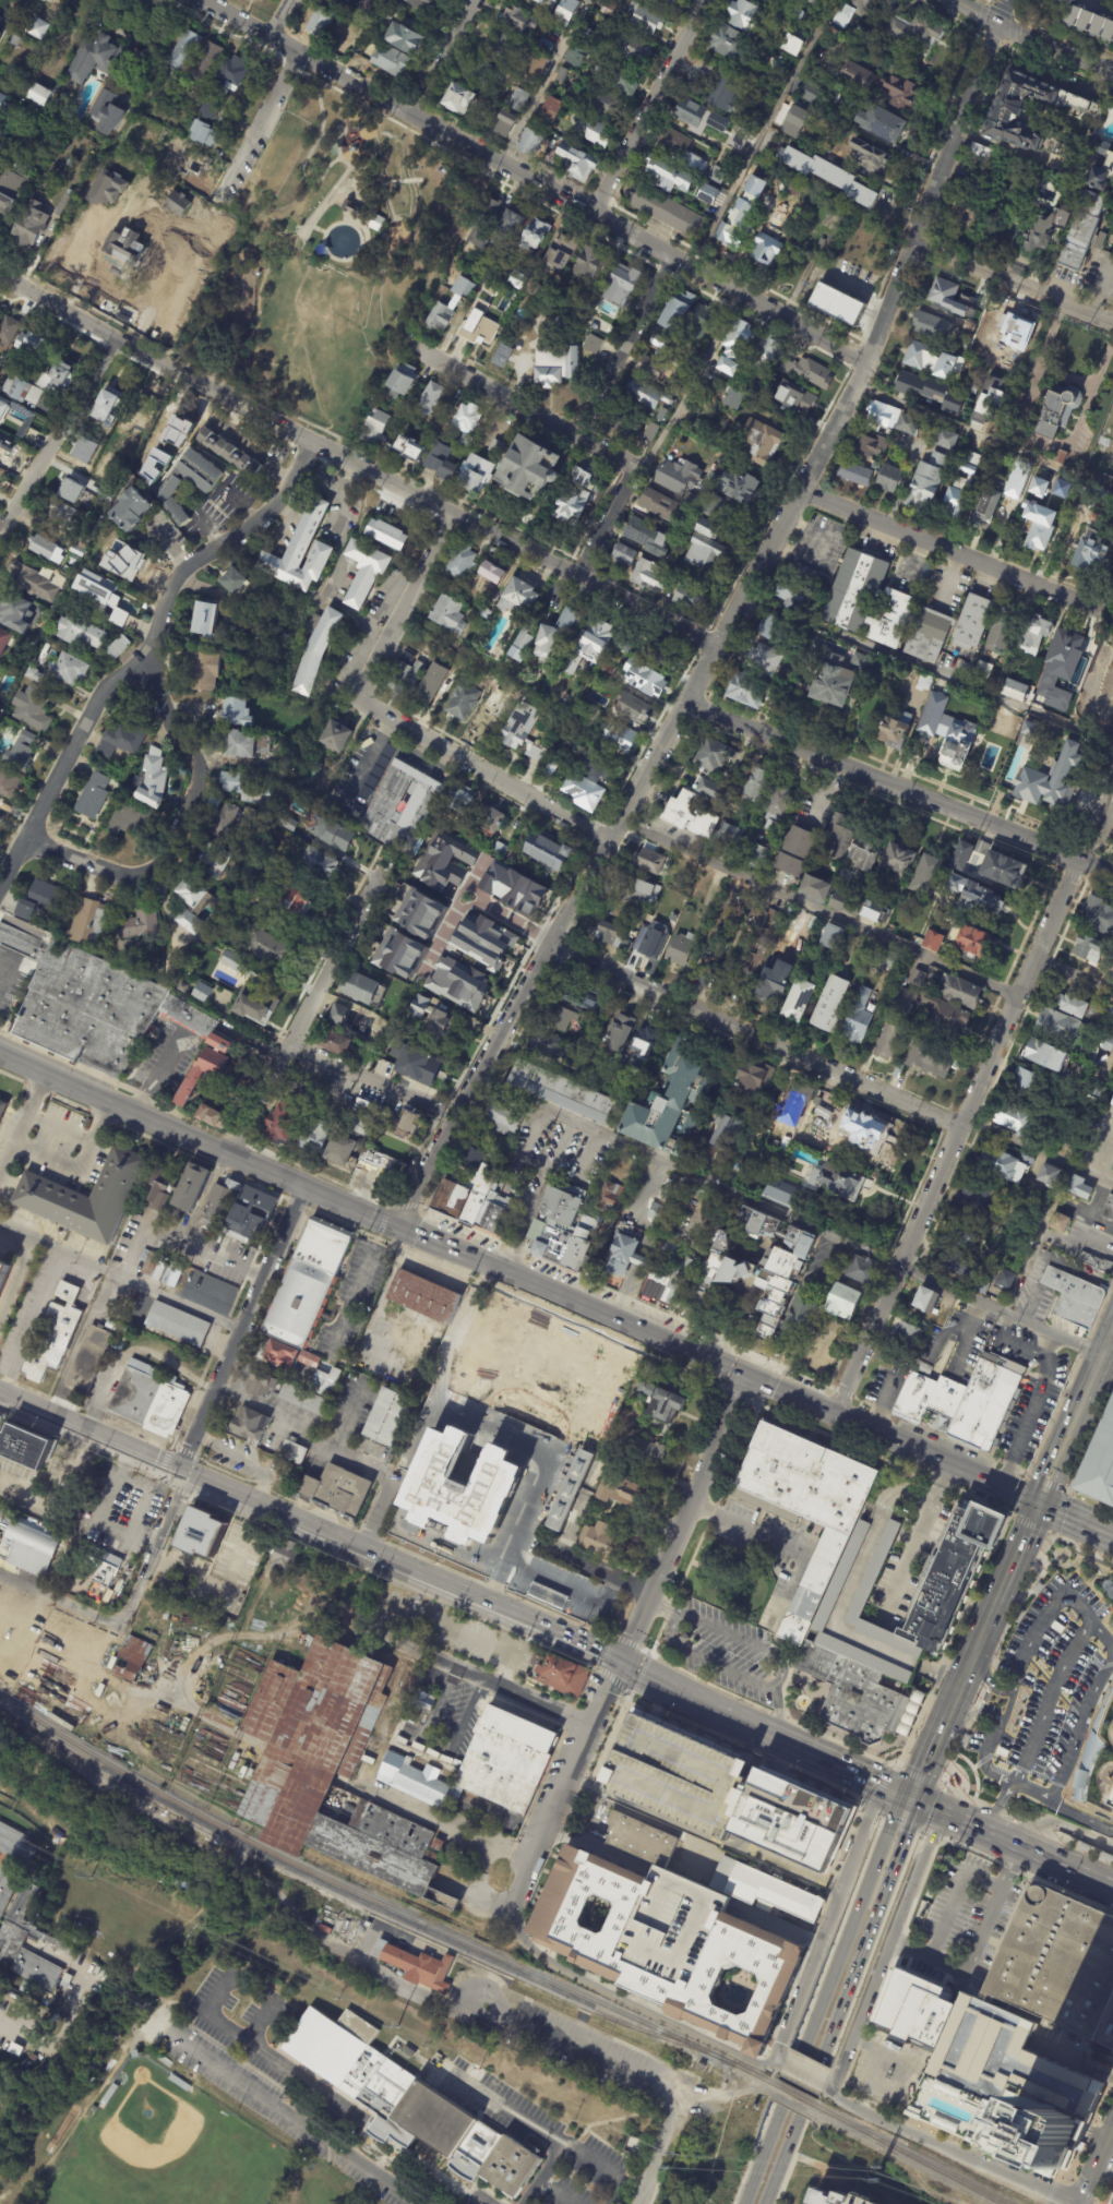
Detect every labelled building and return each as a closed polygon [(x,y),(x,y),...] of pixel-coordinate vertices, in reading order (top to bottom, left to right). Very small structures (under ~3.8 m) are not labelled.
[(358,11),(364,0),(379,0),(380,0),(374,10),(378,11),(372,20),(368,16),(358,11)] [(410,1),(409,0),(437,0),(435,3),(430,12),(410,1)] [(552,10),(557,0),(533,0),(552,10)] [(607,0),(619,7),(614,14),(603,9),(607,0)] [(675,10),(656,0),(680,0),(679,2),(675,10)] [(740,3),(741,0),(746,0),(769,12),(756,36),(730,22),(732,16),(729,14),(735,1),(740,3)] [(825,9),(808,0),(829,0),(825,9)] [(839,24),(851,0),(877,0),(879,1),(872,16),(866,14),(864,17),(859,15),(851,29),(839,24)] [(1070,5),(1054,0),(1077,0),(1076,2),(1074,1),(1072,7),(1076,8),(1077,4),(1082,7),(1081,10),(1085,11),(1086,9),(1091,11),(1090,14),(1100,17),(1101,14),(1106,16),(1105,20),(1109,21),(1110,19),(1112,20),(1112,44),(1111,46),(1102,43),(1103,39),(1099,38),(1098,40),(1090,38),(1091,35),(1085,34),(1076,32),(1077,29),(1073,27),(1073,29),(1066,27),(1067,25),(1064,24),(1070,5)] [(643,4),(670,19),(663,31),(659,28),(655,36),(633,24),(635,21),(627,16),(632,9),(631,8),(634,1),(642,5),(643,4)] [(807,15),(803,23),(789,15),(797,1),(806,7),(804,11),(809,13),(807,15)] [(536,32),(530,29),(527,35),(501,21),(505,13),(507,14),(513,3),(522,8),(523,5),(526,8),(525,11),(543,20),(537,33),(536,32)] [(780,11),(783,3),(791,7),(787,15),(780,11)] [(307,29),(320,7),(337,16),(324,39),(307,29)] [(398,13),(396,20),(394,19),(393,21),(388,19),(388,20),(382,17),(387,8),(398,13)] [(15,25),(3,17),(9,9),(21,16),(15,25)] [(566,27),(555,21),(559,13),(571,20),(566,27)] [(947,29),(946,32),(948,33),(944,40),(943,39),(942,40),(940,39),(930,58),(909,47),(912,43),(899,36),(898,38),(890,34),(891,32),(888,31),(896,15),(914,25),(920,15),(947,29)] [(39,19),(53,25),(45,41),(28,32),(31,27),(33,28),(38,17),(39,19)] [(155,26),(161,17),(166,21),(159,29),(155,26)] [(752,49),(744,64),(709,47),(715,36),(717,36),(720,29),(719,29),(723,21),(757,38),(752,49)] [(429,39),(420,57),(388,40),(398,22),(415,29),(415,28),(418,29),(418,31),(430,37),(429,39)] [(586,26),(601,34),(597,45),(581,36),(586,26)] [(651,53),(645,67),(610,49),(621,27),(656,45),(651,53)] [(196,33),(205,38),(185,72),(169,62),(188,28),(196,33)] [(853,28),(862,34),(859,40),(849,35),(853,28)] [(489,43),(496,29),(523,44),(511,65),(484,51),(489,43)] [(121,58),(111,76),(96,69),(93,74),(91,74),(84,86),(68,77),(80,53),(79,53),(86,39),(95,44),(98,37),(100,38),(104,33),(113,38),(112,39),(127,47),(121,58)] [(368,46),(367,48),(361,45),(367,34),(372,37),(368,46)] [(794,35),(807,43),(799,58),(783,49),(792,34),(794,35)] [(16,35),(22,38),(17,46),(12,44),(16,35)] [(539,49),(546,38),(558,45),(551,56),(539,49)] [(867,38),(875,43),(873,49),(864,46),(867,38)] [(214,43),(226,49),(206,84),(190,75),(210,39),(214,43)] [(583,68),(567,59),(575,45),(590,53),(583,68)] [(407,68),(402,79),(372,62),(379,51),(384,55),(388,46),(412,59),(407,68)] [(541,81),(526,73),(538,51),(553,59),(541,81)] [(241,57),(249,61),(246,68),(250,70),(241,88),(239,87),(237,93),(231,89),(228,97),(214,89),(220,76),(219,76),(228,58),(234,61),(237,55),(241,57)] [(641,86),(635,98),(593,76),(598,65),(610,72),(617,60),(646,75),(641,86)] [(872,70),(881,74),(879,76),(888,81),(886,86),(878,82),(872,94),(842,79),(852,60),(872,70)] [(560,81),(565,69),(573,72),(567,84),(560,81)] [(1110,147),(1112,149),(1112,182),(1106,184),(1106,185),(1109,187),(1105,196),(1085,189),(1092,169),(1103,173),(1108,161),(1105,160),(1106,160),(1097,156),(1084,160),(1080,168),(1043,153),(1042,155),(1038,153),(1038,155),(1027,151),(1026,154),(1002,144),(1001,146),(981,137),(1008,71),(1013,72),(1062,93),(1101,109),(1101,112),(1104,113),(1101,122),(1098,121),(1097,124),(1084,119),(1085,116),(1081,115),(1080,119),(1068,113),(1069,111),(1061,108),(1058,113),(1051,110),(1052,108),(1039,104),(1027,132),(1041,137),(1043,132),(1060,139),(1057,145),(1070,151),(1068,155),(1080,159),(1080,158),(1077,148),(1094,142),(1097,148),(1105,145),(1110,146),(1110,147)] [(723,73),(743,83),(741,88),(746,91),(743,96),(740,95),(730,112),(708,101),(723,73)] [(919,88),(918,89),(924,93),(919,104),(913,101),(909,109),(902,106),(901,108),(891,104),(895,97),(891,96),(895,91),(888,87),(894,74),(909,82),(910,79),(921,84),(919,88)] [(43,86),(56,94),(47,108),(29,98),(31,97),(20,91),(27,77),(43,86)] [(801,94),(807,81),(824,89),(817,103),(801,94)] [(465,86),(481,95),(470,116),(465,112),(464,113),(458,110),(457,113),(450,109),(451,106),(446,104),(451,97),(448,96),(453,88),(454,89),(458,83),(465,86)] [(128,111),(118,131),(116,130),(111,137),(99,130),(104,120),(100,119),(100,120),(99,119),(97,122),(92,119),(93,116),(89,115),(103,87),(119,96),(116,105),(128,111)] [(530,99),(524,112),(511,107),(520,87),(532,94),(530,99)] [(620,112),(615,120),(607,115),(605,119),(584,108),(591,93),(595,95),(599,87),(625,101),(620,112)] [(1,115),(0,114),(0,92),(10,98),(1,115)] [(542,116),(553,96),(566,103),(556,122),(554,122),(553,124),(547,120),(548,119),(542,116)] [(225,105),(216,121),(211,118),(210,120),(204,117),(205,115),(201,112),(210,97),(225,105)] [(714,112),(713,115),(718,118),(715,125),(709,122),(705,129),(679,115),(686,101),(687,101),(690,97),(715,111),(714,112)] [(907,132),(900,145),(876,132),(875,133),(864,127),(865,125),(859,121),(865,110),(871,113),(876,103),(912,122),(907,132)] [(799,139),(811,113),(793,104),(780,131),(799,139)] [(511,136),(508,139),(496,133),(507,110),(523,118),(517,128),(515,125),(511,136)] [(706,124),(724,133),(731,121),(713,111),(706,124)] [(611,141),(607,149),(582,136),(583,134),(577,131),(584,120),(589,122),(591,118),(617,131),(611,141)] [(220,140),(218,146),(214,144),(213,147),(204,144),(203,146),(192,141),(195,133),(193,132),(198,120),(214,127),(212,129),(224,134),(220,140)] [(751,132),(737,125),(727,145),(741,152),(751,132)] [(139,128),(149,135),(137,153),(127,145),(139,128)] [(547,136),(536,158),(527,153),(526,154),(523,153),(524,152),(518,148),(528,128),(547,136)] [(840,128),(852,133),(848,141),(837,135),(840,128)] [(10,137),(0,153),(0,131),(10,137)] [(178,144),(177,146),(170,144),(172,137),(179,141),(178,144)] [(888,166),(883,176),(878,173),(877,175),(869,170),(869,169),(862,166),(867,155),(852,147),(858,137),(872,145),(871,146),(876,148),(876,147),(890,154),(889,155),(893,157),(888,166)] [(594,168),(586,183),(573,177),(575,172),(570,170),(574,161),(558,153),(564,140),(601,159),(596,169),(594,168)] [(208,171),(204,169),(200,178),(169,161),(180,141),(192,147),(191,149),(213,160),(208,171)] [(993,172),(989,182),(969,175),(973,164),(965,160),(971,143),(993,151),(988,165),(994,167),(993,172)] [(818,157),(860,178),(858,183),(883,196),(874,212),(847,197),(849,192),(813,173),(811,177),(783,163),(792,147),(816,160),(818,157)] [(151,151),(156,153),(149,165),(140,160),(146,148),(151,151)] [(660,157),(685,170),(681,180),(672,176),(672,177),(670,176),(666,183),(647,173),(650,166),(646,164),(653,153),(660,157)] [(711,164),(706,175),(684,163),(690,153),(711,164)] [(756,159),(767,165),(761,179),(747,172),(754,159),(756,159)] [(11,217),(0,211),(0,181),(10,165),(15,168),(17,165),(22,165),(29,169),(27,175),(32,178),(23,193),(25,194),(23,200),(21,199),(11,217)] [(730,173),(723,185),(708,178),(715,166),(716,167),(717,166),(730,173)] [(194,176),(191,182),(180,178),(183,170),(194,176)] [(798,181),(804,184),(798,197),(789,193),(795,181),(798,181)] [(718,197),(721,190),(705,183),(697,199),(717,208),(721,199),(718,197)] [(709,220),(698,241),(632,205),(634,201),(629,199),(632,192),(637,195),(643,185),(709,220)] [(959,195),(959,194),(960,194),(962,189),(973,193),(971,200),(980,203),(978,209),(982,211),(976,228),(969,225),(966,228),(948,221),(959,195)] [(64,218),(56,214),(67,194),(68,194),(70,190),(76,193),(73,197),(75,199),(64,218)] [(1102,208),(1098,220),(1100,220),(1088,252),(1087,252),(1079,274),(1057,265),(1086,191),(1106,199),(1102,208)] [(503,201),(506,202),(491,230),(494,232),(486,248),(471,239),(481,221),(476,217),(489,194),(499,200),(500,199),(503,201)] [(34,199),(45,205),(41,211),(53,218),(46,232),(44,231),(33,252),(17,244),(20,241),(17,240),(19,238),(13,235),(33,199),(34,199)] [(352,204),(363,209),(363,208),(369,211),(363,220),(342,211),(347,200),(354,203),(352,204)] [(520,207),(530,214),(529,217),(518,236),(514,233),(506,248),(495,241),(502,229),(501,228),(514,204),(520,207)] [(710,207),(718,211),(714,219),(707,216),(710,207)] [(717,237),(731,209),(744,217),(742,223),(752,227),(743,243),(731,236),(728,243),(717,237)] [(1072,217),(1065,235),(1052,229),(1050,237),(1051,238),(1045,252),(1037,248),(1034,253),(1024,249),(1025,244),(1024,244),(1026,239),(1022,238),(1026,230),(1029,232),(1030,228),(1032,229),(1038,215),(1048,219),(1052,213),(1055,214),(1056,211),(1072,217)] [(375,215),(386,220),(381,233),(370,228),(375,215)] [(544,220),(554,226),(541,250),(538,248),(538,249),(532,247),(530,251),(522,247),(530,230),(529,229),(536,216),(544,220)] [(583,240),(566,272),(546,261),(561,231),(572,238),(573,236),(583,240)] [(783,236),(789,239),(786,244),(787,245),(775,268),(753,256),(758,244),(756,243),(763,232),(771,237),(775,231),(783,236)] [(1106,235),(1101,250),(1094,248),(1100,232),(1106,235)] [(587,279),(574,273),(579,261),(582,262),(586,251),(585,251),(588,244),(608,254),(605,262),(606,262),(595,284),(587,279)] [(501,250),(511,254),(506,263),(508,264),(506,271),(504,269),(502,275),(491,269),(501,250)] [(629,267),(634,269),(635,266),(645,272),(643,275),(644,276),(626,308),(603,295),(620,263),(629,267)] [(130,274),(105,264),(94,289),(119,300),(130,274)] [(512,282),(518,269),(523,272),(524,268),(530,273),(529,275),(532,277),(526,289),(525,288),(523,291),(512,285),(514,283),(512,282)] [(468,300),(463,297),(455,311),(457,312),(446,333),(438,328),(436,332),(429,327),(431,324),(429,323),(441,301),(450,306),(457,294),(453,291),(460,275),(477,284),(468,300)] [(944,280),(966,289),(957,313),(926,301),(935,277),(944,280)] [(527,291),(532,280),(541,285),(536,297),(527,291)] [(494,297),(482,289),(487,282),(499,288),(494,297)] [(858,328),(811,306),(822,283),(869,307),(858,328)] [(661,324),(674,297),(677,298),(680,291),(685,295),(687,291),(697,297),(693,307),(694,307),(681,333),(661,324)] [(491,345),(483,342),(482,345),(477,343),(476,344),(456,335),(460,326),(463,326),(465,321),(468,322),(475,308),(474,307),(478,298),(490,304),(483,316),(501,325),(491,345)] [(708,306),(709,304),(711,307),(713,308),(713,310),(719,313),(714,322),(717,324),(710,335),(707,334),(704,340),(692,334),(696,327),(689,324),(701,303),(706,307),(707,304),(708,306)] [(572,315),(576,309),(583,312),(578,319),(572,315)] [(954,325),(947,345),(913,332),(915,327),(911,326),(917,311),(948,322),(948,323),(954,325)] [(12,348),(0,342),(1,339),(0,339),(0,329),(8,315),(14,319),(24,324),(12,348)] [(743,321),(752,325),(750,330),(757,334),(749,351),(744,348),(739,360),(735,359),(734,361),(742,366),(735,378),(718,368),(725,356),(726,356),(727,354),(726,354),(728,347),(723,345),(738,318),(743,321)] [(973,333),(962,328),(965,322),(977,326),(973,333)] [(46,352),(45,351),(44,354),(37,350),(36,351),(34,351),(32,355),(17,346),(25,333),(31,335),(33,331),(50,340),(49,344),(51,345),(47,354),(46,352)] [(661,348),(647,342),(651,332),(673,342),(669,351),(661,348)] [(787,343),(788,343),(774,369),(764,364),(762,369),(752,362),(768,333),(787,343)] [(601,340),(603,342),(596,356),(583,348),(587,342),(584,339),(586,337),(588,338),(590,334),(601,340)] [(914,342),(935,350),(930,364),(924,362),(921,372),(901,364),(910,340),(914,342)] [(503,368),(491,361),(501,343),(513,349),(503,368)] [(550,390),(544,390),(544,384),(536,384),(536,368),(537,368),(537,348),(567,348),(567,346),(579,347),(579,379),(567,379),(567,378),(563,378),(563,384),(554,384),(554,390),(550,390)] [(660,348),(670,354),(668,360),(656,355),(659,348),(660,348)] [(667,374),(666,376),(662,375),(659,382),(635,370),(638,364),(639,366),(646,355),(666,366),(663,369),(668,371),(667,374)] [(831,374),(830,376),(835,379),(828,391),(794,372),(795,370),(794,370),(799,363),(800,363),(803,357),(809,360),(809,358),(834,371),(831,374)] [(787,358),(797,364),(790,376),(778,369),(786,358),(787,358)] [(65,360),(76,367),(74,370),(75,371),(60,396),(51,391),(51,390),(45,385),(43,390),(45,392),(37,406),(26,399),(25,403),(2,390),(12,373),(29,383),(32,380),(40,385),(41,383),(43,383),(49,372),(53,374),(62,359),(65,360)] [(418,379),(409,395),(391,384),(400,364),(404,366),(406,361),(418,368),(415,372),(418,374),(416,378),(418,379)] [(694,373),(694,374),(689,385),(672,378),(678,366),(694,373)] [(966,390),(900,373),(895,390),(942,402),(940,411),(959,416),(966,390)] [(970,427),(980,431),(986,417),(994,420),(1005,391),(1001,389),(1004,381),(990,376),(970,427)] [(637,399),(625,393),(632,382),(634,383),(636,379),(673,398),(670,405),(661,400),(657,410),(637,399)] [(453,392),(444,408),(440,405),(435,414),(434,412),(432,417),(429,415),(427,418),(421,415),(426,408),(420,405),(433,381),(453,392)] [(815,408),(810,419),(785,406),(788,398),(786,397),(791,385),(819,400),(815,408)] [(1080,392),(1084,398),(1080,407),(1072,410),(1065,429),(1061,428),(1060,430),(1058,429),(1054,440),(1033,432),(1043,406),(1041,405),(1048,390),(1060,395),(1062,388),(1070,385),(1079,390),(1080,392)] [(725,404),(729,394),(727,393),(730,386),(733,387),(747,395),(747,396),(749,397),(746,402),(745,400),(740,411),(725,404)] [(109,390),(123,397),(113,416),(117,418),(111,429),(106,426),(107,422),(95,416),(101,403),(100,403),(108,388),(109,390)] [(766,392),(774,397),(770,403),(762,398),(765,392),(766,392)] [(1,428),(0,427),(0,399),(12,405),(11,407),(12,407),(1,428)] [(914,435),(895,428),(894,429),(887,427),(886,428),(865,419),(869,410),(865,409),(870,399),(873,400),(874,399),(897,408),(891,422),(895,423),(900,410),(921,419),(914,435)] [(481,412),(484,415),(476,431),(474,431),(471,434),(455,424),(457,421),(456,420),(466,404),(470,407),(472,403),(482,407),(480,411),(481,412)] [(618,408),(643,420),(634,436),(609,424),(617,407),(618,408)] [(395,417),(386,434),(385,433),(384,435),(390,438),(384,450),(372,443),(373,442),(363,438),(370,424),(370,426),(379,409),(395,417)] [(189,420),(182,434),(188,436),(181,447),(163,439),(176,412),(189,420)] [(140,448),(122,439),(128,430),(131,431),(133,424),(134,424),(136,421),(135,420),(137,417),(139,417),(140,415),(152,420),(154,422),(140,448)] [(657,422),(659,418),(660,419),(662,416),(667,418),(662,426),(657,422)] [(780,447),(775,457),(777,458),(771,469),(740,454),(750,434),(741,431),(743,426),(747,427),(752,418),(767,426),(767,424),(788,434),(782,446),(781,445),(780,447)] [(651,441),(644,436),(651,421),(661,427),(654,442),(651,441)] [(454,427),(448,436),(442,433),(448,422),(454,427)] [(952,450),(933,442),(936,435),(934,435),(935,431),(937,432),(940,426),(958,433),(952,450)] [(255,478),(247,471),(246,471),(234,463),(234,464),(222,455),(222,456),(211,447),(210,447),(199,440),(207,428),(215,433),(214,433),(223,440),(224,439),(231,444),(231,443),(239,448),(239,450),(247,455),(248,455),(254,459),(255,459),(264,466),(255,478)] [(875,433),(889,440),(885,450),(874,445),(870,457),(849,448),(852,440),(850,440),(853,431),(873,439),(875,433)] [(468,433),(478,438),(472,447),(463,442),(468,433)] [(539,441),(566,455),(559,469),(564,472),(564,476),(561,481),(559,482),(555,481),(552,489),(546,486),(538,501),(527,495),(526,498),(511,490),(513,486),(500,479),(524,433),(539,441)] [(12,460),(0,455),(0,434),(15,442),(20,444),(12,460)] [(422,462),(419,459),(418,462),(405,454),(406,453),(397,448),(405,434),(414,440),(415,438),(420,440),(419,442),(429,447),(428,450),(429,450),(422,462)] [(452,456),(448,462),(459,467),(451,483),(436,476),(439,472),(427,466),(440,441),(455,450),(452,456)] [(110,457),(100,476),(96,472),(95,474),(77,465),(83,455),(81,455),(84,451),(85,452),(88,445),(110,457)] [(205,456),(214,463),(214,462),(218,465),(217,466),(227,472),(211,495),(181,474),(179,477),(173,474),(193,447),(202,454),(203,454),(205,455),(205,456)] [(1066,456),(1063,464),(1055,460),(1060,448),(1067,452),(1066,456)] [(949,456),(933,498),(927,496),(923,507),(913,503),(912,506),(902,502),(909,484),(911,480),(919,459),(927,463),(933,450),(949,456)] [(970,451),(980,455),(977,463),(979,464),(971,481),(972,482),(968,492),(969,493),(962,512),(941,503),(948,484),(952,486),(956,475),(966,479),(968,472),(959,469),(957,472),(952,469),(956,458),(964,462),(968,450),(970,451)] [(479,455),(496,464),(493,468),(496,470),(493,475),(495,476),(491,484),(490,483),(481,501),(460,490),(463,484),(464,486),(466,482),(462,480),(466,470),(464,470),(468,460),(470,462),(475,453),(479,455)] [(151,460),(164,467),(156,481),(137,471),(145,457),(151,460)] [(870,469),(874,471),(867,488),(838,476),(845,457),(855,462),(855,464),(870,469)] [(1031,463),(1017,499),(1003,493),(1005,488),(1004,488),(1006,482),(1007,482),(1009,477),(1008,477),(1009,474),(1010,474),(1013,469),(1012,468),(1015,460),(1016,462),(1017,457),(1031,463)] [(697,488),(697,489),(695,488),(694,491),(689,489),(685,496),(656,482),(667,460),(675,464),(677,463),(684,467),(687,460),(701,467),(699,468),(706,471),(697,488)] [(874,460),(879,463),(877,469),(871,467),(873,460),(874,460)] [(888,464),(903,470),(901,477),(903,478),(900,486),(898,486),(895,493),(875,486),(885,463),(888,464)] [(751,506),(718,489),(727,470),(737,476),(739,472),(747,478),(750,472),(759,478),(758,479),(763,481),(758,489),(762,491),(758,498),(756,496),(751,506)] [(178,492),(175,495),(173,495),(173,496),(181,506),(182,505),(185,510),(184,511),(192,519),(181,528),(164,506),(166,504),(158,499),(176,476),(184,481),(177,491),(178,491),(178,492)] [(1050,482),(1034,476),(1028,492),(1044,498),(1050,482)] [(1072,484),(1056,478),(1050,493),(1066,499),(1072,484)] [(87,488),(79,504),(62,494),(71,479),(87,488)] [(588,489),(587,491),(594,493),(588,506),(590,507),(586,517),(584,516),(579,527),(553,516),(560,502),(561,503),(564,495),(569,498),(572,490),(576,492),(579,483),(589,488),(588,489)] [(984,526),(979,524),(978,527),(968,523),(969,517),(968,517),(970,511),(972,512),(973,508),(971,508),(973,504),(974,505),(976,503),(973,502),(981,483),(1003,492),(989,528),(984,526)] [(98,500),(106,487),(118,494),(110,506),(98,500)] [(123,500),(137,487),(142,490),(157,505),(145,517),(147,519),(133,534),(129,528),(128,529),(118,518),(118,517),(115,514),(125,502),(123,500)] [(683,504),(674,523),(655,512),(654,514),(666,520),(661,528),(646,519),(649,512),(648,511),(648,508),(642,505),(651,488),(683,504)] [(1065,505),(1062,504),(1049,507),(1045,493),(1064,488),(1066,498),(1067,499),(1068,501),(1067,503),(1065,505)] [(719,495),(728,500),(719,517),(714,514),(711,517),(706,514),(707,512),(705,511),(714,492),(719,495)] [(693,493),(703,499),(701,504),(699,504),(697,508),(685,503),(691,493),(693,493)] [(337,549),(321,583),(315,580),(310,594),(256,567),(264,551),(285,561),(316,495),(333,503),(301,568),(306,571),(320,541),(337,549)] [(73,530),(48,517),(52,508),(51,508),(55,503),(56,503),(58,500),(83,514),(73,530)] [(1050,508),(1054,518),(1052,525),(1055,526),(1045,551),(1037,548),(1036,551),(1024,546),(1034,518),(1038,519),(1041,513),(1050,508)] [(666,532),(661,540),(672,544),(670,549),(674,551),(670,561),(649,551),(650,549),(625,537),(634,516),(666,531),(666,532)] [(693,529),(711,539),(718,526),(701,516),(693,529)] [(383,520),(406,532),(406,534),(411,537),(404,551),(369,534),(376,519),(382,522),(383,520)] [(728,548),(722,559),(721,558),(713,575),(684,561),(693,543),(692,542),(696,532),(728,548)] [(91,539),(86,550),(75,544),(80,534),(91,539)] [(39,535),(61,547),(57,555),(56,554),(51,561),(31,550),(34,543),(31,542),(34,537),(37,538),(39,535)] [(1087,538),(1104,544),(1103,544),(1109,547),(1104,558),(1100,555),(1093,573),(1072,564),(1076,552),(1072,550),(1074,543),(1079,546),(1082,536),(1087,538)] [(394,560),(385,576),(382,574),(362,612),(346,603),(362,571),(359,568),(362,563),(346,555),(355,538),(395,559),(394,560)] [(468,544),(474,547),(471,552),(479,555),(475,563),(480,565),(475,575),(470,573),(466,580),(447,572),(463,541),(468,544)] [(633,566),(612,556),(620,542),(639,552),(633,566)] [(74,544),(86,551),(83,559),(71,552),(74,544)] [(153,562),(147,572),(145,571),(137,585),(119,575),(123,565),(111,560),(119,544),(131,551),(132,548),(154,559),(153,562)] [(886,562),(888,562),(878,589),(883,590),(885,586),(915,598),(896,648),(848,630),(847,632),(833,626),(834,623),(818,618),(847,546),(886,562)] [(510,567),(511,568),(508,572),(510,573),(510,574),(514,577),(507,587),(503,585),(502,586),(495,582),(487,596),(482,592),(483,592),(475,587),(477,583),(482,573),(490,561),(491,561),(493,558),(510,567)] [(674,574),(663,596),(633,579),(644,558),(674,574)] [(38,574),(51,582),(50,584),(61,589),(52,604),(36,595),(33,596),(29,595),(29,591),(25,589),(24,591),(8,583),(14,572),(12,570),(17,560),(39,573),(38,574)] [(934,563),(925,585),(917,582),(926,560),(934,563)] [(812,580),(792,571),(797,562),(816,572),(812,580)] [(251,583),(238,597),(222,583),(236,566),(252,582),(251,583)] [(116,583),(115,584),(119,586),(116,592),(117,592),(116,595),(122,598),(118,607),(131,614),(123,628),(109,621),(116,610),(109,606),(105,613),(81,601),(85,592),(75,588),(83,574),(84,575),(87,568),(108,579),(116,583)] [(810,588),(800,608),(798,606),(794,612),(781,606),(785,600),(773,594),(781,574),(810,588)] [(524,579),(540,589),(538,591),(544,596),(536,611),(529,607),(524,616),(512,609),(510,612),(501,607),(519,576),(524,579)] [(692,582),(690,586),(717,599),(711,611),(708,609),(704,618),(673,602),(682,585),(680,583),(683,577),(692,582)] [(996,602),(978,647),(974,645),(972,651),(955,644),(957,638),(953,636),(957,626),(952,624),(935,664),(903,651),(923,604),(959,620),(971,591),(996,602)] [(25,636),(0,623),(0,602),(7,606),(13,592),(33,603),(24,621),(31,624),(25,636)] [(432,619),(445,595),(465,604),(460,613),(467,616),(464,623),(467,625),(462,636),(452,631),(453,630),(432,619)] [(821,601),(815,614),(807,611),(813,598),(821,601)] [(216,601),(220,602),(220,606),(222,606),(220,610),(223,610),(217,636),(216,636),(216,637),(194,633),(200,601),(211,603),(212,600),(216,601)] [(1020,612),(1006,650),(995,646),(993,651),(983,648),(1000,607),(1003,608),(1005,601),(1014,604),(1012,609),(1020,612)] [(479,613),(484,606),(490,610),(490,611),(486,618),(479,613)] [(346,619),(325,657),(311,698),(292,693),(308,648),(313,636),(304,631),(314,613),(323,619),(331,607),(347,616),(346,619)] [(582,613),(571,633),(564,656),(559,655),(558,656),(556,655),(554,661),(538,657),(541,645),(540,645),(546,624),(565,630),(559,626),(569,607),(582,613)] [(101,650),(80,639),(75,646),(59,637),(61,632),(58,630),(64,618),(68,620),(71,612),(88,622),(88,623),(110,634),(101,650)] [(1043,616),(1043,619),(1051,622),(1045,635),(1042,634),(1037,648),(1030,646),(1029,647),(1020,644),(1024,635),(1021,634),(1027,620),(1029,621),(1032,612),(1043,616)] [(758,624),(763,615),(781,624),(775,638),(768,635),(767,638),(758,634),(761,630),(756,627),(758,624)] [(529,656),(515,648),(532,616),(542,622),(535,637),(538,639),(529,656)] [(600,666),(586,658),(576,676),(562,669),(575,646),(581,648),(585,640),(582,639),(586,631),(589,632),(597,618),(615,627),(611,634),(613,635),(610,643),(612,644),(600,666)] [(1084,637),(1079,650),(1082,651),(1072,682),(1063,679),(1060,688),(1073,694),(1066,711),(1044,704),(1046,698),(1036,694),(1046,663),(1043,662),(1056,626),(1084,637)] [(14,636),(0,662),(0,628),(14,636)] [(132,646),(116,662),(106,651),(124,635),(133,645),(132,646)] [(633,654),(622,647),(627,637),(638,644),(633,654)] [(684,661),(682,667),(680,666),(677,672),(646,656),(656,638),(687,655),(684,661)] [(782,654),(785,655),(773,679),(747,664),(751,658),(747,657),(753,646),(756,648),(759,642),(782,654)] [(48,655),(43,666),(38,662),(48,645),(51,646),(48,655)] [(734,657),(733,657),(739,646),(746,649),(740,660),(734,657)] [(854,651),(867,656),(867,655),(873,658),(867,673),(862,671),(848,664),(854,650),(854,651)] [(87,675),(84,681),(80,679),(75,687),(50,674),(57,662),(59,663),(64,651),(92,667),(87,675)] [(418,658),(417,660),(427,666),(415,690),(409,686),(404,695),(387,686),(400,662),(399,661),(405,651),(418,658)] [(842,667),(857,672),(853,680),(843,707),(823,699),(823,700),(809,696),(814,683),(816,678),(822,660),(825,661),(828,651),(846,658),(842,667)] [(192,672),(193,652),(223,655),(220,679),(218,679),(217,693),(190,691),(191,679),(190,678),(190,674),(191,674),(192,672)] [(993,666),(988,682),(972,675),(978,659),(993,666)] [(617,670),(611,681),(598,673),(605,661),(618,669),(617,670)] [(450,671),(432,704),(427,700),(424,704),(414,698),(434,662),(450,671)] [(667,688),(661,698),(657,696),(655,698),(626,682),(633,671),(635,672),(641,662),(667,678),(666,681),(670,683),(667,688)] [(45,676),(40,684),(26,676),(31,668),(33,669),(33,668),(40,672),(39,673),(45,676)] [(769,684),(766,691),(757,709),(722,695),(726,686),(727,686),(734,669),(769,684)] [(930,687),(933,678),(921,674),(918,683),(930,687)] [(1028,686),(1021,702),(1001,693),(1006,678),(1028,686)] [(28,682),(44,690),(38,702),(47,706),(44,714),(53,718),(46,732),(12,716),(28,682)] [(466,722),(446,711),(453,699),(452,698),(457,688),(458,690),(463,682),(482,693),(466,722)] [(648,716),(647,717),(644,715),(639,722),(618,709),(622,702),(619,699),(624,691),(650,705),(654,706),(648,716)] [(933,692),(938,694),(938,692),(944,695),(944,696),(949,698),(943,715),(964,722),(965,720),(980,727),(961,772),(942,766),(940,763),(940,759),(942,755),(938,754),(945,738),(935,733),(934,738),(917,731),(932,692),(933,692)] [(538,721),(528,740),(532,743),(535,740),(550,748),(541,764),(500,741),(525,696),(544,706),(538,717),(540,718),(538,721)] [(224,724),(224,722),(220,722),(222,711),(225,711),(226,698),(249,699),(248,709),(252,710),(251,717),(255,718),(254,728),(244,727),(244,726),(224,724)] [(591,712),(579,734),(567,728),(582,703),(593,710),(591,712)] [(482,709),(502,721),(498,730),(494,729),(490,738),(481,732),(480,736),(469,730),(481,709),(482,709)] [(1100,711),(1098,727),(1087,724),(1088,720),(1079,718),(1081,709),(1091,711),(1091,710),(1100,711)] [(1015,718),(1000,758),(1002,759),(1000,764),(996,763),(990,779),(973,772),(989,734),(997,738),(1000,731),(990,727),(996,710),(1015,718)] [(1034,731),(1021,726),(1026,714),(1039,718),(1034,731)] [(897,720),(910,726),(906,736),(907,736),(901,752),(886,745),(886,743),(877,740),(881,730),(878,729),(882,721),(884,722),(887,716),(897,720)] [(351,730),(356,733),(343,755),(336,752),(335,754),(324,748),(325,745),(321,743),(334,720),(340,723),(342,721),(350,726),(348,729),(351,730)] [(639,734),(630,755),(607,743),(608,743),(601,740),(611,720),(639,734)] [(1034,740),(1039,724),(1025,720),(1020,735),(1034,740)] [(140,748),(137,746),(132,755),(118,747),(110,759),(96,752),(109,729),(117,733),(121,724),(129,728),(130,726),(137,729),(140,726),(149,731),(140,748)] [(36,738),(31,748),(34,751),(29,757),(33,758),(25,772),(2,760),(8,751),(11,752),(23,730),(36,738)] [(273,745),(272,755),(255,753),(255,759),(238,757),(238,758),(230,758),(230,756),(226,756),(228,732),(234,732),(234,731),(241,731),(241,733),(259,735),(259,736),(273,739),(273,745)] [(730,750),(720,767),(717,765),(711,774),(691,762),(705,734),(730,748),(730,750)] [(154,746),(164,751),(163,757),(165,757),(163,770),(169,771),(165,798),(166,798),(159,810),(135,796),(142,786),(145,787),(147,771),(144,771),(146,755),(149,755),(152,745),(154,746)] [(620,772),(613,783),(605,778),(600,784),(591,780),(591,779),(581,772),(595,747),(624,764),(620,772)] [(442,782),(450,787),(409,858),(357,828),(397,757),(442,782)] [(323,766),(311,788),(299,780),(311,759),(323,766)] [(559,765),(551,779),(542,775),(551,759),(559,765)] [(1012,795),(1015,786),(1013,784),(1017,774),(1019,775),(1024,765),(1037,770),(1040,762),(1052,766),(1043,787),(1048,789),(1045,796),(1041,794),(1036,805),(1012,795)] [(755,766),(771,772),(761,800),(741,792),(747,775),(749,775),(752,766),(755,766)] [(1,796),(0,798),(0,768),(22,780),(10,801),(1,796)] [(567,769),(603,789),(590,813),(567,801),(570,795),(558,789),(567,769)] [(98,771),(111,778),(106,790),(110,792),(96,819),(76,810),(96,770),(98,771)] [(242,800),(243,793),(224,791),(225,783),(222,783),(223,771),(252,775),(252,782),(275,786),(273,804),(242,801),(242,800)] [(702,777),(729,791),(722,804),(693,789),(699,776),(702,777)] [(786,788),(795,792),(780,826),(779,825),(776,834),(763,828),(767,819),(763,817),(766,812),(761,810),(773,782),(786,788)] [(466,786),(475,791),(472,794),(477,796),(466,816),(450,806),(453,802),(446,799),(453,787),(459,790),(460,788),(462,788),(464,784),(466,786)] [(707,840),(684,829),(689,820),(685,819),(680,829),(657,817),(668,795),(674,799),(680,788),(702,799),(697,807),(718,818),(707,840)] [(220,807),(220,806),(225,808),(228,802),(242,807),(229,840),(210,831),(220,807)] [(131,833),(122,829),(120,835),(108,828),(119,808),(121,811),(125,803),(139,810),(137,811),(142,813),(144,810),(149,813),(139,834),(132,829),(131,833)] [(496,805),(502,808),(501,811),(508,815),(498,834),(481,825),(483,819),(478,817),(486,804),(491,807),(492,805),(493,806),(494,804),(496,805)] [(830,857),(829,857),(836,841),(834,840),(833,842),(823,838),(834,811),(842,815),(839,823),(853,828),(840,861),(830,857)] [(298,823),(300,824),(295,833),(275,823),(279,813),(298,823)] [(352,843),(348,853),(318,836),(319,835),(315,833),(314,835),(310,833),(311,830),(310,829),(312,826),(311,825),(314,820),(315,820),(320,813),(332,819),(332,818),(359,834),(352,843)] [(721,823),(743,830),(738,846),(715,837),(720,822),(721,823)] [(813,835),(816,836),(804,864),(803,864),(797,878),(771,866),(790,824),(813,835)] [(473,867),(481,851),(441,831),(433,845),(426,842),(409,876),(442,892),(447,882),(458,887),(467,871),(450,862),(453,857),(473,867)] [(549,834),(556,838),(554,841),(566,848),(569,843),(577,849),(574,855),(575,855),(571,864),(567,862),(562,872),(553,866),(552,869),(548,866),(549,864),(541,860),(540,862),(534,858),(535,857),(526,852),(537,831),(544,835),(546,831),(549,834)] [(860,838),(873,843),(875,839),(882,842),(867,873),(853,866),(854,863),(846,859),(850,849),(849,848),(853,838),(857,840),(858,836),(860,838)] [(272,853),(268,860),(256,853),(265,837),(277,843),(272,853)] [(236,855),(226,872),(227,873),(223,881),(210,873),(211,872),(198,864),(206,849),(203,847),(208,839),(236,855)] [(235,840),(242,845),(238,853),(230,848),(235,840)] [(973,846),(961,873),(947,867),(959,840),(973,846)] [(985,843),(982,853),(974,850),(979,840),(985,843)] [(510,848),(505,858),(493,851),(498,841),(510,848)] [(901,847),(915,853),(903,882),(893,876),(893,875),(887,873),(887,874),(876,870),(889,841),(901,847)] [(758,869),(743,862),(752,842),(767,849),(758,869)] [(309,846),(310,847),(311,846),(343,862),(333,881),(297,862),(304,848),(302,847),(304,843),(309,846)] [(506,860),(513,849),(512,848),(515,843),(522,847),(519,851),(520,852),(513,864),(506,860)] [(657,876),(627,863),(633,852),(638,854),(642,847),(666,858),(657,876)] [(1021,863),(1010,887),(977,873),(986,849),(1021,863)] [(924,853),(943,861),(941,865),(945,867),(941,877),(936,875),(933,884),(930,883),(926,888),(913,883),(917,876),(912,875),(923,852),(924,853)] [(548,888),(493,859),(478,888),(533,917),(548,888)] [(694,866),(685,882),(678,877),(686,862),(694,866)] [(256,878),(252,886),(240,879),(248,866),(260,873),(256,878)] [(998,900),(998,901),(994,902),(994,903),(992,903),(993,907),(994,908),(989,919),(979,914),(978,918),(960,909),(966,895),(943,885),(949,871),(978,883),(977,885),(992,891),(991,895),(992,896),(996,895),(998,900)] [(660,887),(661,887),(654,905),(648,902),(647,905),(632,898),(632,899),(624,896),(624,895),(618,891),(625,874),(649,885),(650,883),(660,887)] [(825,883),(829,885),(823,901),(797,890),(803,874),(825,883)] [(213,891),(195,913),(207,923),(200,937),(178,920),(188,908),(191,910),(193,908),(188,903),(189,901),(182,896),(183,895),(179,891),(191,875),(213,891)] [(316,906),(304,925),(274,909),(277,903),(276,902),(290,877),(320,894),(315,902),(316,903),(316,906)] [(49,884),(67,891),(57,915),(38,908),(33,921),(15,914),(22,897),(28,900),(37,879),(49,884)] [(431,940),(447,905),(408,887),(393,923),(431,940)] [(854,918),(841,912),(840,912),(826,906),(833,889),(861,902),(854,918)] [(735,894),(751,900),(749,906),(766,913),(769,909),(782,915),(771,941),(769,939),(746,991),(731,984),(743,957),(746,959),(758,930),(743,923),(749,910),(742,908),(730,933),(723,930),(719,939),(727,943),(720,956),(713,953),(708,962),(711,963),(707,972),(697,968),(727,901),(729,902),(733,893),(735,894)] [(1106,906),(1112,908),(1112,911),(1112,935),(1104,931),(1103,934),(1089,929),(1090,925),(1084,922),(1087,913),(1082,911),(1089,895),(1103,900),(1101,906),(1102,906),(1103,903),(1106,906)] [(83,898),(101,902),(101,905),(116,908),(106,946),(92,943),(92,945),(71,939),(82,897),(83,898)] [(883,906),(891,910),(885,925),(859,914),(865,899),(883,906)] [(128,938),(125,939),(122,921),(139,918),(137,910),(147,909),(147,907),(157,906),(161,941),(151,942),(149,935),(128,938)] [(797,909),(789,925),(781,921),(789,906),(797,909)] [(222,926),(229,911),(242,919),(235,934),(222,926)] [(465,917),(449,946),(496,972),(510,948),(513,949),(520,936),(481,915),(477,924),(465,917)] [(815,918),(821,920),(815,932),(810,930),(815,918)] [(41,960),(0,942),(0,921),(48,943),(41,960)] [(627,932),(624,941),(632,944),(629,951),(619,948),(607,944),(607,945),(591,938),(599,921),(627,932)] [(826,947),(817,944),(826,923),(843,930),(835,951),(826,947)] [(998,943),(996,948),(990,945),(983,959),(978,957),(976,962),(965,958),(967,951),(955,946),(966,923),(993,936),(993,937),(1000,939),(998,943)] [(637,954),(634,953),(647,925),(663,933),(650,960),(637,954)] [(778,933),(782,925),(787,927),(783,935),(778,933)] [(290,956),(283,968),(264,957),(263,959),(254,955),(255,954),(244,947),(256,926),(295,947),(290,956)] [(411,980),(427,945),(387,927),(372,963),(411,980)] [(931,931),(944,937),(937,954),(921,946),(927,930),(931,931)] [(696,937),(697,937),(684,968),(662,959),(673,934),(678,936),(679,934),(685,936),(686,933),(696,937)] [(1098,966),(1097,968),(1088,965),(1089,960),(1086,959),(1085,960),(1075,956),(1075,955),(1072,954),(1076,943),(1075,943),(1079,933),(1106,945),(1098,966)] [(50,937),(169,991),(142,1037),(29,987),(41,960),(48,943),(50,937)] [(130,956),(129,942),(146,938),(148,955),(131,957),(130,956)] [(879,947),(898,955),(891,971),(873,962),(879,947)] [(249,962),(226,950),(220,962),(243,974),(249,962)] [(475,1013),(492,979),(440,953),(423,988),(475,1013)] [(171,962),(178,962),(178,977),(168,977),(168,962),(171,962)] [(777,1002),(754,992),(765,967),(790,978),(783,994),(781,993),(777,1002)] [(926,974),(927,974),(921,989),(908,983),(913,969),(926,974)] [(838,972),(851,979),(841,1001),(848,1004),(835,1031),(810,1019),(833,970),(838,972)] [(382,986),(373,1006),(340,992),(346,979),(351,981),(355,972),(383,984),(382,986)] [(945,973),(955,979),(956,978),(981,989),(978,998),(979,998),(973,1010),(954,1002),(953,1004),(942,998),(943,996),(936,994),(940,986),(937,985),(943,973),(945,974),(945,973)] [(789,1016),(783,1013),(800,974),(818,983),(802,1021),(789,1016)] [(271,1022),(268,1028),(251,1019),(251,1020),(237,1013),(247,995),(270,1007),(271,1005),(244,991),(249,983),(253,985),(258,977),(268,982),(263,991),(284,1003),(277,1015),(276,1014),(271,1022)] [(586,1009),(563,999),(572,979),(589,986),(590,984),(606,992),(601,1002),(602,1002),(597,1014),(586,1008),(586,1009)] [(869,998),(866,1004),(867,1005),(866,1008),(875,1011),(864,1037),(862,1041),(859,1040),(859,1041),(850,1038),(851,1037),(841,1032),(863,983),(874,987),(869,998)] [(212,991),(204,1005),(193,998),(201,984),(212,991)] [(29,987),(12,1031),(117,1078),(142,1037),(29,987)] [(915,999),(912,1006),(909,1005),(905,1015),(891,1008),(900,987),(918,995),(915,999)] [(962,1027),(958,1038),(931,1026),(932,1023),(924,1019),(930,1006),(921,1003),(924,993),(970,1014),(965,1027),(964,1026),(962,1027)] [(429,999),(431,1001),(429,1006),(430,1007),(426,1015),(424,1015),(422,1019),(409,1014),(418,994),(429,999)] [(1067,995),(1089,1004),(1081,1020),(1058,1009),(1060,1007),(1055,1005),(1060,995),(1064,996),(1065,994),(1067,995)] [(363,1015),(366,1015),(359,1031),(328,1019),(335,1003),(363,1015)] [(573,1021),(567,1033),(546,1022),(549,1017),(546,1015),(549,1007),(552,1008),(555,1004),(576,1014),(573,1021)] [(1110,1006),(1112,1007),(1112,1029),(1102,1025),(1110,1006)] [(1080,1022),(1072,1045),(1033,1029),(1043,1007),(1048,1009),(1048,1008),(1080,1022)] [(881,1019),(886,1008),(894,1011),(888,1022),(881,1019)] [(458,1021),(456,1026),(460,1028),(456,1037),(448,1040),(442,1037),(441,1038),(440,1038),(438,1041),(427,1034),(439,1009),(459,1019),(458,1021)] [(637,1014),(639,1015),(637,1019),(641,1020),(637,1028),(638,1029),(627,1054),(619,1050),(622,1042),(612,1038),(622,1013),(630,1016),(632,1011),(637,1014)] [(659,1023),(660,1023),(658,1029),(663,1031),(659,1042),(660,1043),(653,1061),(644,1057),(646,1052),(642,1050),(642,1051),(634,1049),(645,1021),(650,1023),(651,1020),(659,1023)] [(886,1062),(872,1055),(886,1022),(906,1031),(894,1061),(888,1057),(886,1062)] [(328,1030),(354,1040),(347,1057),(318,1045),(324,1028),(328,1030)] [(556,1037),(566,1041),(558,1061),(529,1049),(532,1040),(535,1040),(536,1035),(535,1034),(538,1028),(556,1037)] [(1104,1032),(1112,1037),(1112,1047),(1111,1052),(1099,1046),(1104,1032)] [(716,1077),(704,1104),(702,1103),(702,1105),(692,1101),(687,1111),(697,1115),(686,1140),(689,1141),(682,1157),(667,1150),(667,1149),(625,1131),(637,1102),(635,1101),(641,1088),(653,1093),(655,1090),(672,1098),(674,1091),(665,1086),(670,1074),(661,1070),(678,1034),(695,1042),(689,1057),(719,1070),(716,1077)] [(953,1059),(944,1079),(927,1073),(927,1071),(921,1068),(921,1069),(912,1065),(911,1068),(902,1064),(914,1037),(955,1055),(953,1059)] [(1067,1055),(1060,1074),(1024,1057),(1028,1045),(1030,1046),(1033,1039),(1058,1050),(1058,1051),(1067,1055)] [(177,1103),(187,1109),(205,1072),(220,1079),(231,1057),(205,1045),(177,1103)] [(445,1063),(434,1088),(397,1071),(399,1069),(397,1068),(403,1054),(405,1055),(409,1046),(419,1051),(418,1051),(445,1063)] [(249,1082),(246,1081),(243,1086),(242,1085),(238,1093),(227,1088),(235,1074),(231,1071),(236,1064),(238,1065),(241,1058),(243,1059),(247,1052),(249,1053),(252,1047),(263,1054),(255,1068),(249,1082)] [(378,1051),(370,1067),(358,1062),(363,1050),(371,1053),(373,1049),(378,1051)] [(535,1053),(553,1061),(551,1067),(532,1058),(535,1053)] [(757,1061),(776,1069),(768,1087),(765,1086),(763,1089),(761,1088),(756,1099),(739,1090),(743,1080),(740,1079),(750,1056),(757,1061)] [(621,1112),(614,1129),(511,1083),(522,1058),(624,1104),(621,1112)] [(1014,1075),(1017,1066),(1045,1079),(1038,1097),(1009,1082),(1014,1075)] [(818,1090),(812,1107),(810,1106),(800,1130),(789,1126),(788,1128),(778,1124),(783,1113),(781,1112),(785,1102),(787,1103),(795,1081),(807,1087),(807,1085),(818,1090)] [(1104,1086),(1099,1098),(1088,1093),(1093,1081),(1104,1086)] [(311,1101),(310,1104),(299,1099),(303,1088),(315,1093),(311,1101)] [(225,1091),(228,1093),(219,1107),(231,1114),(229,1117),(232,1119),(226,1131),(210,1123),(201,1118),(208,1104),(210,1105),(219,1089),(225,1091)] [(394,1112),(388,1126),(379,1123),(371,1139),(362,1135),(359,1143),(360,1143),(349,1169),(327,1160),(337,1134),(346,1137),(355,1116),(354,1115),(360,1098),(394,1112)] [(288,1147),(282,1145),(280,1147),(267,1141),(270,1137),(266,1136),(271,1127),(267,1126),(273,1114),(275,1115),(280,1103),(283,1105),(286,1099),(296,1103),(294,1109),(301,1112),(299,1117),(303,1118),(290,1148),(288,1147)] [(528,1112),(516,1135),(511,1131),(510,1134),(498,1127),(499,1126),(489,1121),(491,1117),(486,1115),(493,1103),(498,1105),(499,1102),(507,1106),(510,1102),(528,1112)] [(1014,1133),(997,1125),(994,1112),(1026,1103),(1032,1127),(1014,1133)] [(859,1111),(865,1114),(865,1113),(879,1118),(878,1119),(895,1126),(887,1145),(886,1145),(881,1158),(857,1148),(859,1142),(854,1140),(854,1139),(842,1135),(846,1128),(845,1128),(852,1109),(859,1111)] [(842,1117),(837,1126),(825,1119),(829,1111),(842,1117)] [(422,1123),(421,1124),(426,1126),(423,1133),(418,1130),(416,1138),(407,1135),(405,1139),(395,1136),(397,1129),(398,1130),(406,1112),(419,1117),(424,1118),(422,1123)] [(334,1125),(328,1139),(323,1154),(308,1148),(308,1150),(298,1146),(308,1121),(316,1125),(319,1119),(323,1122),(323,1121),(334,1125)] [(723,1137),(719,1148),(707,1145),(711,1131),(723,1136),(723,1137)] [(112,1142),(146,1157),(107,1244),(10,1201),(25,1169),(89,1197),(112,1142)] [(486,1153),(476,1172),(459,1164),(468,1145),(486,1153)] [(380,1170),(379,1172),(372,1170),(366,1166),(358,1163),(366,1147),(408,1165),(404,1175),(402,1182),(380,1173),(381,1171),(380,1170)] [(1036,1160),(1036,1161),(1032,1169),(1030,1169),(1028,1174),(1025,1173),(1019,1185),(1014,1183),(1013,1184),(978,1169),(986,1147),(1013,1158),(1012,1159),(1017,1161),(1020,1153),(1036,1160)] [(842,1165),(870,1177),(859,1202),(837,1193),(837,1191),(833,1189),(834,1187),(822,1183),(827,1170),(828,1170),(831,1162),(842,1166),(842,1165)] [(212,1172),(193,1215),(173,1206),(192,1163),(212,1172)] [(494,1183),(496,1184),(493,1193),(499,1195),(498,1196),(504,1199),(505,1197),(519,1202),(503,1241),(472,1227),(471,1229),(426,1210),(428,1203),(433,1206),(442,1184),(443,1185),(445,1178),(463,1186),(469,1172),(478,1172),(482,1163),(498,1170),(492,1183),(494,1183)] [(1044,1167),(1058,1173),(1056,1178),(1058,1179),(1056,1184),(1055,1183),(1052,1190),(1033,1183),(1041,1165),(1044,1167)] [(172,1197),(164,1214),(144,1206),(149,1194),(143,1190),(149,1176),(153,1178),(158,1167),(167,1172),(166,1173),(179,1179),(177,1185),(178,1185),(179,1189),(175,1191),(172,1196),(172,1197)] [(1082,1185),(1092,1189),(1087,1201),(1065,1191),(1073,1174),(1085,1181),(1082,1185)] [(774,1178),(801,1190),(793,1208),(765,1196),(773,1178),(774,1178)] [(238,1183),(244,1186),(241,1193),(239,1193),(222,1233),(203,1225),(206,1219),(203,1218),(211,1201),(210,1200),(216,1184),(226,1188),(229,1179),(238,1183)] [(629,1189),(621,1210),(609,1206),(607,1211),(597,1207),(607,1181),(629,1189)] [(971,1206),(958,1200),(962,1189),(964,1190),(966,1185),(965,1185),(967,1181),(998,1195),(991,1213),(984,1210),(983,1212),(971,1207),(971,1206)] [(588,1195),(586,1201),(575,1229),(579,1231),(582,1224),(581,1224),(586,1212),(605,1220),(595,1244),(589,1257),(601,1262),(598,1271),(586,1266),(583,1274),(547,1258),(547,1260),(534,1255),(538,1243),(528,1238),(537,1220),(547,1224),(550,1218),(542,1214),(554,1187),(561,1190),(564,1183),(589,1193),(588,1195)] [(261,1243),(259,1242),(256,1248),(226,1234),(248,1186),(279,1200),(274,1213),(271,1222),(270,1222),(261,1243)] [(1109,1194),(1112,1195),(1112,1220),(1100,1214),(1109,1194)] [(668,1209),(670,1210),(663,1225),(647,1218),(655,1202),(668,1209)] [(795,1226),(795,1225),(805,1230),(804,1231),(819,1237),(817,1239),(818,1241),(809,1261),(802,1258),(800,1261),(805,1263),(802,1271),(798,1269),(791,1282),(794,1283),(789,1295),(788,1295),(782,1306),(786,1308),(780,1320),(781,1320),(771,1341),(757,1334),(766,1314),(759,1311),(764,1301),(767,1302),(771,1291),(766,1289),(765,1291),(742,1281),(740,1284),(722,1283),(726,1278),(722,1277),(713,1297),(710,1296),(704,1311),(691,1305),(705,1275),(706,1277),(709,1271),(707,1270),(715,1253),(716,1254),(720,1245),(716,1244),(721,1231),(731,1235),(733,1251),(728,1248),(723,1257),(732,1260),(732,1258),(743,1263),(742,1266),(750,1262),(762,1268),(762,1269),(764,1270),(764,1269),(768,1271),(769,1268),(765,1266),(773,1249),(776,1250),(778,1247),(798,1256),(800,1251),(785,1245),(787,1241),(778,1237),(778,1238),(766,1233),(763,1241),(753,1235),(756,1226),(749,1223),(747,1225),(742,1223),(750,1207),(785,1222),(780,1232),(791,1236),(795,1226)] [(1057,1213),(1070,1220),(1063,1235),(1049,1229),(1055,1212),(1057,1213)] [(315,1217),(357,1235),(307,1352),(264,1333),(314,1217),(315,1217)] [(980,1237),(973,1253),(941,1238),(950,1217),(983,1231),(980,1237)] [(997,1227),(995,1232),(988,1229),(990,1223),(997,1227)] [(619,1233),(638,1242),(633,1254),(656,1263),(658,1258),(677,1267),(683,1251),(701,1258),(679,1309),(659,1301),(665,1286),(648,1279),(651,1271),(630,1261),(622,1279),(599,1270),(615,1232),(619,1233)] [(679,1246),(680,1247),(673,1260),(662,1255),(669,1242),(679,1246)] [(696,1242),(703,1245),(699,1250),(693,1247),(696,1242)] [(962,1280),(930,1265),(940,1244),(954,1250),(971,1259),(969,1263),(974,1266),(970,1277),(965,1274),(962,1280)] [(161,1283),(141,1273),(145,1263),(140,1260),(144,1249),(185,1268),(176,1289),(161,1283)] [(1103,1260),(1112,1263),(1112,1265),(1106,1273),(1078,1260),(1081,1251),(1103,1260)] [(116,1269),(108,1266),(115,1254),(122,1258),(116,1269)] [(881,1266),(882,1267),(873,1287),(841,1273),(847,1262),(853,1265),(857,1256),(881,1266)] [(9,1263),(0,1260),(0,1288),(9,1263)] [(1100,1287),(1105,1290),(1106,1292),(1106,1295),(1090,1331),(1054,1315),(1064,1293),(1041,1283),(1049,1265),(1100,1287)] [(406,1307),(388,1299),(402,1269),(464,1296),(451,1327),(406,1307)] [(1002,1270),(1016,1277),(1009,1291),(994,1284),(996,1280),(997,1280),(1002,1270)] [(225,1285),(216,1305),(187,1293),(191,1281),(194,1283),(198,1274),(225,1285)] [(973,1291),(978,1280),(990,1284),(985,1295),(973,1291)] [(852,1318),(851,1317),(849,1322),(825,1311),(837,1283),(863,1295),(853,1318),(852,1318)] [(80,1293),(71,1311),(83,1316),(59,1371),(49,1367),(41,1386),(28,1380),(31,1376),(24,1373),(34,1351),(38,1353),(48,1329),(43,1327),(51,1306),(65,1313),(69,1304),(62,1301),(62,1299),(57,1296),(62,1285),(80,1293)] [(937,1311),(935,1316),(932,1314),(932,1315),(912,1306),(921,1286),(935,1293),(941,1295),(934,1309),(937,1311)] [(156,1301),(212,1326),(202,1350),(146,1326),(145,1328),(124,1319),(136,1293),(156,1302),(156,1301)] [(634,1354),(636,1357),(638,1358),(627,1385),(625,1384),(615,1405),(619,1406),(598,1454),(573,1444),(598,1386),(590,1382),(597,1367),(588,1364),(584,1375),(572,1369),(569,1376),(558,1370),(561,1364),(551,1359),(548,1366),(538,1362),(540,1355),(534,1353),(538,1342),(516,1332),(512,1342),(507,1341),(493,1373),(493,1374),(488,1387),(487,1386),(479,1403),(450,1391),(457,1373),(458,1373),(464,1359),(463,1359),(475,1333),(477,1334),(493,1297),(498,1299),(500,1295),(504,1293),(528,1304),(526,1308),(550,1319),(551,1314),(594,1332),(591,1338),(609,1345),(610,1340),(635,1351),(634,1353),(634,1354)] [(801,1296),(823,1305),(815,1321),(816,1321),(815,1327),(813,1326),(810,1335),(798,1330),(795,1335),(785,1331),(799,1295),(801,1296)] [(921,1338),(917,1337),(912,1345),(893,1337),(900,1320),(920,1329),(920,1331),(923,1332),(921,1338)] [(117,1326),(115,1331),(105,1328),(108,1321),(117,1326)] [(105,1328),(104,1331),(115,1335),(87,1398),(64,1388),(92,1325),(97,1328),(98,1325),(105,1328)] [(125,1334),(119,1331),(121,1325),(129,1328),(125,1334)] [(125,1344),(115,1340),(118,1333),(128,1338),(125,1344)] [(115,1340),(124,1344),(121,1352),(111,1347),(115,1340)] [(318,1370),(298,1363),(294,1373),(274,1364),(275,1362),(274,1361),(273,1363),(267,1361),(268,1358),(265,1357),(273,1340),(302,1352),(302,1351),(322,1359),(318,1370)] [(946,1435),(953,1421),(926,1409),(920,1425),(919,1425),(918,1427),(891,1416),(893,1414),(891,1414),(893,1412),(891,1412),(910,1370),(937,1382),(941,1376),(967,1388),(980,1358),(981,1358),(983,1352),(1000,1358),(1000,1361),(1007,1364),(1008,1361),(1026,1369),(1017,1389),(1021,1391),(1003,1433),(998,1432),(995,1438),(1000,1440),(996,1448),(992,1446),(989,1454),(986,1453),(980,1450),(979,1453),(947,1439),(948,1436),(946,1435)] [(193,1396),(173,1438),(171,1436),(169,1440),(145,1429),(146,1427),(109,1411),(129,1366),(128,1366),(132,1358),(153,1368),(153,1369),(167,1376),(168,1375),(178,1379),(176,1384),(187,1389),(184,1391),(193,1396)] [(932,1367),(933,1368),(929,1376),(913,1368),(918,1361),(932,1367)] [(328,1374),(320,1369),(323,1362),(333,1366),(328,1374)] [(344,1373),(332,1400),(310,1391),(319,1371),(332,1377),(335,1368),(344,1373)] [(275,1378),(275,1379),(280,1382),(279,1386),(283,1387),(280,1391),(277,1390),(277,1391),(274,1390),(271,1398),(266,1396),(265,1399),(262,1398),(261,1400),(250,1394),(251,1393),(248,1392),(252,1381),(256,1369),(275,1378)] [(544,1427),(518,1416),(518,1417),(502,1410),(504,1405),(502,1405),(507,1393),(508,1393),(516,1375),(532,1382),(534,1380),(539,1382),(537,1387),(538,1388),(537,1391),(550,1397),(552,1392),(574,1402),(567,1418),(571,1420),(564,1433),(562,1432),(560,1436),(543,1429),(544,1427)] [(324,1418),(278,1399),(286,1382),(332,1402),(324,1418)] [(662,1390),(691,1402),(685,1413),(684,1413),(678,1427),(674,1426),(673,1427),(657,1421),(658,1418),(651,1415),(655,1406),(649,1403),(651,1398),(639,1393),(644,1382),(662,1390)] [(393,1448),(363,1435),(384,1386),(414,1399),(393,1448)] [(1072,1488),(1112,1506),(1112,1394),(1072,1488)] [(643,1414),(636,1417),(631,1429),(618,1423),(624,1409),(632,1412),(630,1406),(637,1403),(643,1414)] [(250,1410),(267,1418),(273,1421),(267,1434),(267,1435),(263,1445),(262,1445),(259,1450),(248,1446),(251,1440),(244,1438),(246,1437),(234,1432),(238,1421),(239,1421),(244,1409),(249,1411),(249,1410),(250,1410)] [(759,1422),(728,1494),(818,1534),(774,1634),(797,1644),(873,1473),(759,1422)] [(16,1423),(4,1454),(48,1472),(60,1441),(16,1423)] [(525,1468),(528,1469),(523,1480),(524,1480),(515,1499),(514,1499),(506,1517),(508,1517),(499,1536),(498,1536),(493,1546),(478,1540),(474,1549),(450,1538),(454,1528),(443,1522),(438,1533),(414,1523),(418,1513),(403,1507),(436,1427),(452,1435),(456,1426),(480,1436),(471,1457),(483,1461),(491,1441),(516,1452),(512,1461),(525,1468)] [(667,1456),(663,1463),(662,1463),(659,1470),(649,1464),(649,1463),(632,1457),(639,1438),(657,1446),(658,1444),(669,1448),(667,1454),(667,1456)] [(309,1451),(301,1468),(279,1457),(287,1440),(309,1451)] [(596,1457),(562,1534),(547,1528),(581,1450),(596,1457)] [(290,1480),(284,1476),(284,1475),(261,1465),(263,1459),(264,1460),(266,1456),(288,1464),(288,1465),(300,1471),(296,1481),(290,1480)] [(346,1472),(373,1484),(358,1520),(348,1516),(347,1517),(300,1495),(308,1477),(321,1483),(330,1463),(346,1471),(346,1472)] [(623,1478),(644,1488),(635,1509),(611,1498),(609,1504),(596,1498),(607,1472),(623,1478)] [(955,1498),(895,1636),(935,1653),(996,1516),(955,1498)] [(229,1524),(215,1560),(202,1555),(201,1557),(176,1547),(194,1506),(217,1516),(216,1519),(229,1524)] [(45,1580),(0,1561),(0,1552),(3,1545),(2,1545),(3,1542),(0,1540),(0,1509),(16,1517),(15,1519),(62,1540),(45,1580)] [(623,1541),(631,1544),(622,1566),(586,1549),(579,1546),(587,1528),(594,1530),(594,1528),(598,1530),(601,1522),(613,1528),(610,1535),(623,1541)] [(124,1561),(116,1579),(95,1569),(104,1550),(124,1561)] [(121,1595),(115,1607),(104,1601),(110,1589),(121,1595)] [(685,1633),(691,1640),(684,1644),(680,1638),(685,1633)] [(154,1646),(136,1685),(112,1674),(120,1657),(119,1657),(129,1636),(154,1646)] [(349,1649),(395,1668),(383,1694),(388,1698),(351,1781),(340,1776),(336,1787),(374,1805),(373,1805),(438,1834),(430,1852),(440,1857),(436,1866),(442,1868),(432,1889),(463,1903),(458,1914),(428,1900),(428,1901),(309,1847),(303,1860),(265,1843),(271,1830),(241,1816),(273,1746),(241,1732),(250,1712),(213,1694),(214,1690),(252,1708),(273,1660),(304,1674),(321,1636),(349,1649)] [(803,1644),(792,1669),(828,1686),(814,1718),(874,1746),(900,1688),(803,1644)] [(590,1670),(593,1672),(579,1700),(556,1690),(556,1689),(536,1680),(542,1665),(548,1667),(554,1654),(590,1670)] [(1103,1706),(1112,1684),(1112,1815),(1086,1802),(1085,1805),(1073,1802),(1075,1790),(1072,1789),(1076,1771),(1078,1771),(1084,1750),(1092,1730),(1096,1736),(1097,1734),(1092,1729),(1102,1706),(1104,1710),(1104,1709),(1103,1706)] [(415,1705),(420,1693),(438,1701),(431,1714),(423,1711),(417,1726),(407,1722),(415,1705)] [(216,1698),(212,1709),(242,1720),(243,1716),(237,1714),(240,1707),(216,1698)] [(550,1730),(561,1735),(552,1756),(553,1756),(539,1786),(538,1786),(525,1816),(465,1788),(455,1810),(445,1806),(444,1808),(393,1785),(394,1783),(376,1775),(388,1749),(412,1760),(409,1766),(424,1773),(428,1765),(440,1772),(436,1780),(454,1787),(478,1734),(475,1733),(481,1717),(487,1720),(493,1704),(550,1730)] [(747,1765),(629,1714),(596,1790),(716,1842),(747,1765)] [(754,1768),(721,1844),(816,1885),(849,1808),(754,1768)] [(608,1843),(615,1828),(610,1824),(611,1822),(615,1811),(645,1824),(646,1823),(655,1828),(679,1838),(665,1869),(608,1843)] [(2,1965),(0,1969),(0,1932),(1,1932),(3,1928),(0,1926),(0,1923),(5,1925),(8,1920),(5,1919),(7,1917),(3,1915),(0,1921),(0,1869),(7,1856),(0,1852),(0,1822),(27,1837),(23,1845),(37,1852),(21,1882),(24,1884),(26,1881),(27,1881),(32,1873),(35,1868),(45,1873),(41,1879),(45,1881),(40,1889),(41,1889),(24,1920),(38,1928),(37,1931),(47,1936),(47,1935),(81,1952),(80,1954),(76,1959),(64,1952),(58,1948),(32,1933),(24,1948),(64,1971),(53,1992),(2,1965)] [(446,1845),(443,1853),(433,1848),(438,1838),(447,1843),(446,1845)] [(566,1844),(524,1938),(759,2043),(800,1953),(721,1918),(731,1898),(656,1866),(649,1882),(566,1844)] [(720,1857),(707,1886),(807,1929),(819,1898),(720,1857)] [(979,1993),(1112,2050),(1112,1920),(1025,1883),(979,1993)] [(453,1956),(444,1952),(441,1961),(420,1952),(418,1957),(386,1943),(380,1959),(406,1971),(403,1978),(417,1985),(418,1983),(421,1984),(445,1995),(450,1985),(442,1981),(453,1956)] [(899,1968),(947,1988),(944,1996),(959,2002),(937,2053),(875,2028),(899,1968)] [(910,2113),(937,2053),(959,2002),(962,1995),(1031,2024),(1021,2049),(1103,2084),(1088,2119),(1084,2129),(1082,2131),(1063,2171),(1058,2169),(1056,2176),(1054,2179),(995,2152),(912,2115),(910,2113)] [(370,2046),(506,2137),(506,2136),(542,2160),(516,2200),(481,2176),(475,2184),(467,2181),(458,2175),(451,2167),(454,2161),(419,2137),(411,2149),(405,2147),(396,2141),(393,2146),(388,2144),(388,2145),(382,2143),(375,2139),(370,2132),(381,2116),(283,2050),(311,2008),(337,2025),(347,2010),(380,2032),(370,2046)] [(13,2043),(25,2048),(20,2058),(9,2052),(13,2043)] [(697,2061),(704,2064),(702,2070),(695,2067),(697,2061)] [(192,2087),(189,2093),(169,2080),(172,2074),(192,2087)] [(106,2107),(100,2104),(113,2084),(119,2087),(106,2107)] [(643,2145),(639,2156),(625,2152),(630,2136),(645,2141),(643,2145)] [(679,2160),(689,2164),(686,2169),(677,2166),(679,2160)] [(850,2192),(849,2194),(835,2190),(833,2195),(826,2193),(827,2191),(812,2185),(807,2201),(806,2203),(876,2203),(850,2192)]
